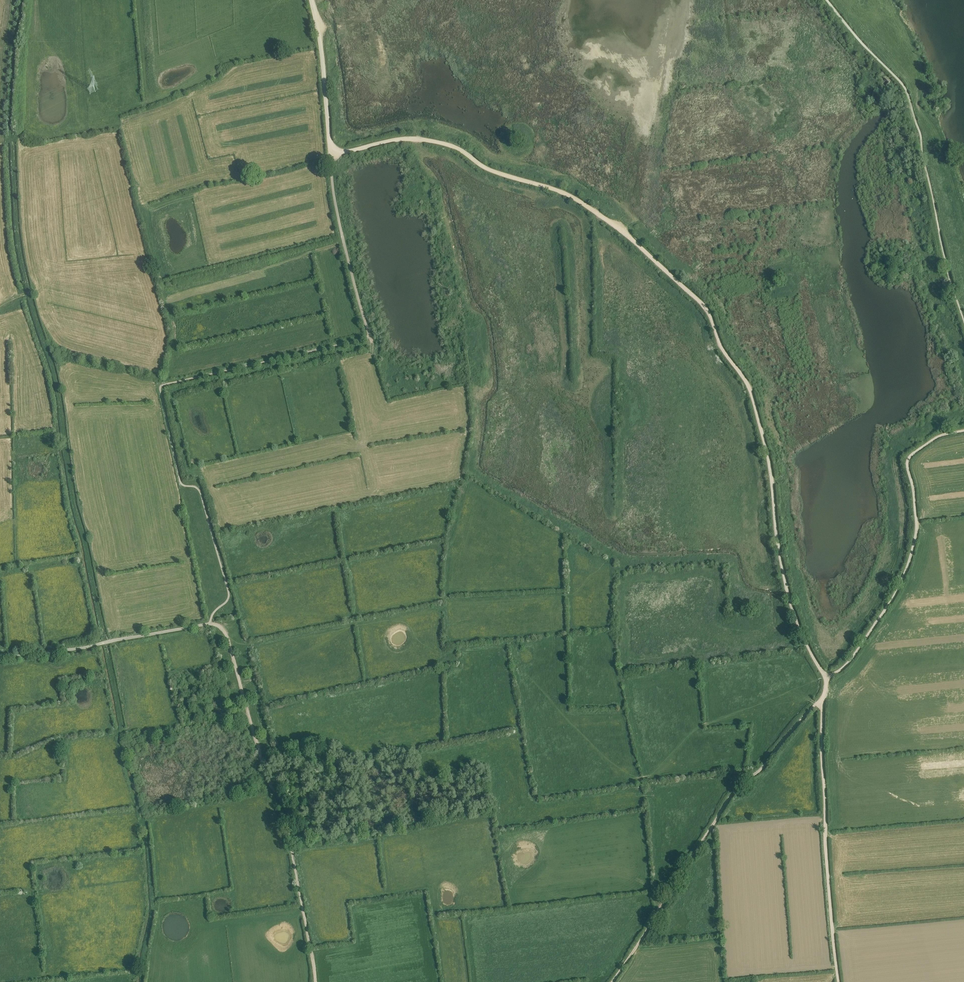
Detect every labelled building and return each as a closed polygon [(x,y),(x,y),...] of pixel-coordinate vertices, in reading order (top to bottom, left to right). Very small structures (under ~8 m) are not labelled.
[(883,76),(878,82),(884,88),(890,82),(883,76)]
